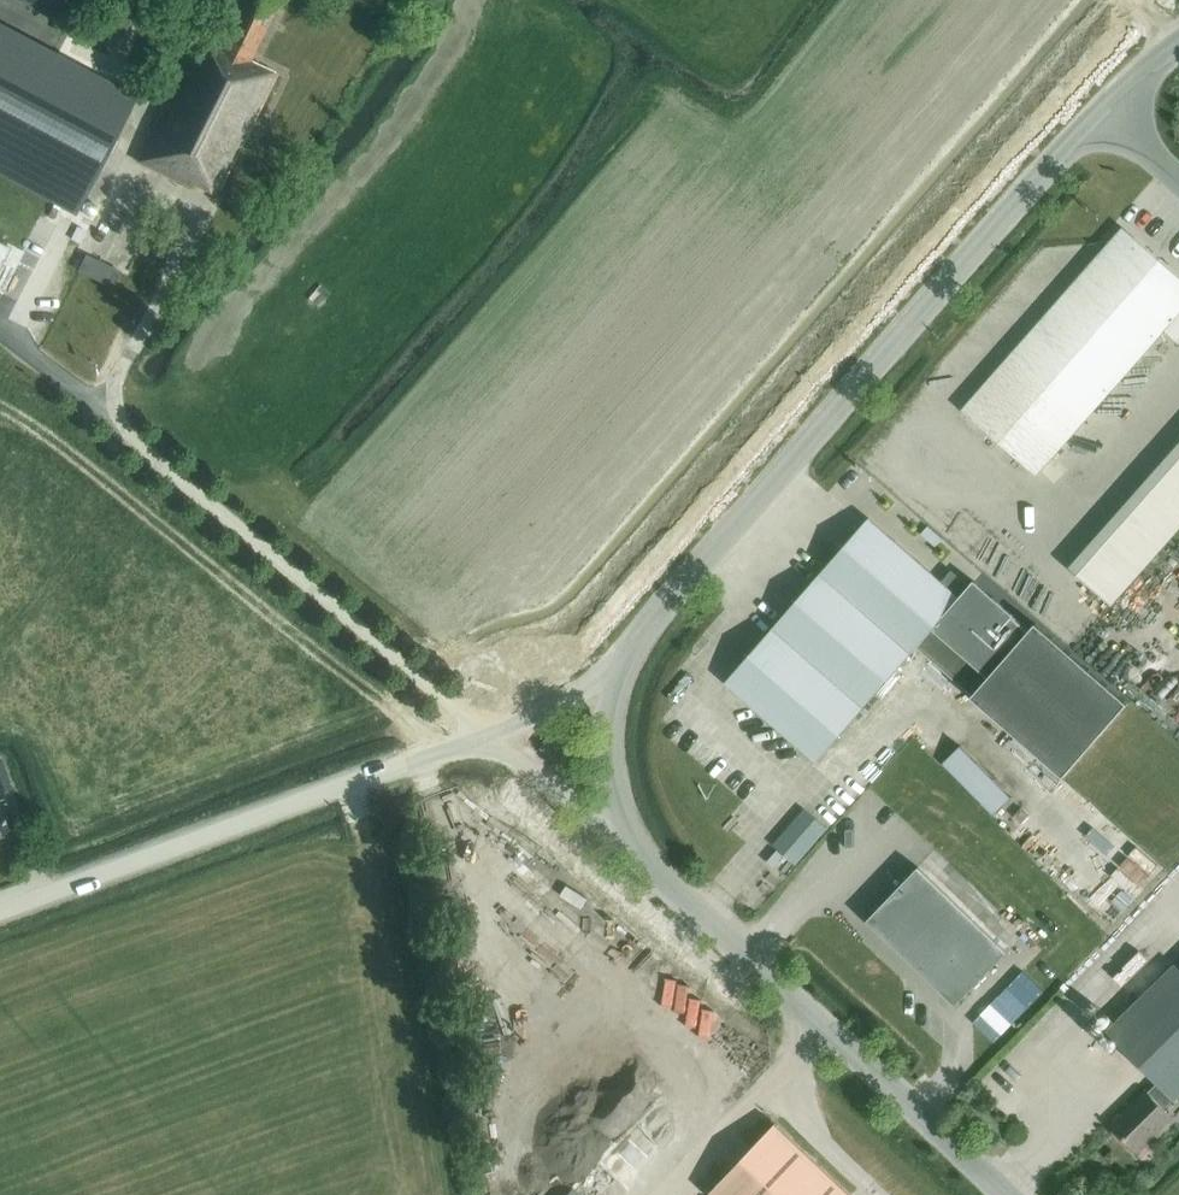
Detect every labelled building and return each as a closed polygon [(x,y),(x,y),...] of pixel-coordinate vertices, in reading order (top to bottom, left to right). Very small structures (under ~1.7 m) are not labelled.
[(280,0),(241,0),(240,0),(231,0),(211,42),(199,36),(136,162),(192,189),(194,185),(216,196),(276,74),(250,60),(280,0)] [(134,101),(0,31),(0,167),(77,208),(134,101)] [(962,410),(1036,475),(1164,331),(1173,339),(1178,333),(1178,277),(1123,228),(962,410)] [(11,247),(0,241),(0,268),(11,247)] [(95,278),(103,261),(87,254),(79,271),(95,278)] [(1076,576),(1110,606),(1178,527),(1178,459),(1076,576)] [(816,763),(916,649),(1063,777),(1127,704),(1036,623),(1030,630),(974,580),(970,585),(952,570),(942,581),(869,518),(725,683),(816,763)] [(12,787),(2,759),(0,760),(0,791),(12,787)] [(1032,813),(978,766),(962,784),(1016,831),(1032,813)] [(0,801),(0,836),(15,831),(4,800),(0,801)] [(804,811),(773,847),(794,866),(825,829),(804,811)] [(475,893),(504,871),(489,850),(460,872),(475,893)] [(767,863),(773,868),(783,856),(777,852),(767,863)] [(956,1006),(1007,952),(919,867),(867,921),(956,1006)] [(470,913),(447,918),(455,952),(478,947),(470,913)] [(1173,1100),(1174,1101),(1178,1096),(1178,967),(1176,964),(1107,1032),(1157,1083),(1158,1083),(1174,1099),(1173,1100)] [(474,987),(484,1026),(502,1022),(492,982),(474,987)] [(1016,1030),(1032,1013),(1012,993),(995,1010),(1016,1030)] [(660,1091),(670,1082),(648,1059),(639,1068),(660,1091)] [(1164,1109),(1173,1100),(1157,1083),(1148,1093),(1147,1091),(1112,1126),(1137,1152),(1172,1118),(1164,1109)] [(708,1194),(851,1194),(775,1124),(708,1194)]
